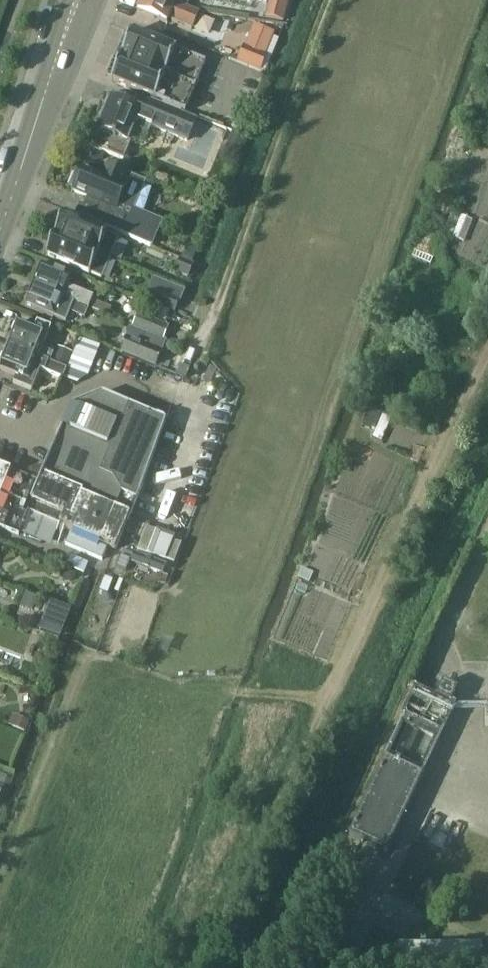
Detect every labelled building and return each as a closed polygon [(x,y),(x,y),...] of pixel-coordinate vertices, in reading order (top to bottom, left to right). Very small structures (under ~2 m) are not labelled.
[(170,0),(142,0),(138,11),(167,23),(168,20),(192,29),(199,12),(186,7),(170,0)] [(266,17),(283,21),(289,0),(271,0),(266,17)] [(255,68),(268,31),(254,26),(249,39),(244,37),(236,61),(255,68)] [(132,33),(111,82),(185,113),(205,63),(132,33)] [(136,120),(176,136),(188,140),(195,121),(145,100),(140,112),(111,101),(100,130),(101,131),(94,148),(123,160),(130,142),(128,141),(136,120)] [(224,149),(238,155),(245,137),(231,131),(224,149)] [(145,181),(131,175),(107,165),(101,178),(82,170),(74,191),(102,202),(94,222),(149,244),(160,219),(134,209),(145,181)] [(55,236),(110,260),(119,240),(107,235),(108,234),(64,215),(55,236)] [(110,260),(55,236),(46,257),(91,275),(91,274),(102,279),(110,260)] [(192,262),(198,249),(187,244),(182,258),(192,262)] [(192,265),(179,260),(174,272),(187,277),(192,265)] [(34,286),(88,308),(93,297),(67,286),(71,277),(43,266),(34,286)] [(88,308),(34,286),(26,306),(54,317),(58,308),(84,319),(88,308)] [(178,299),(159,291),(153,304),(158,305),(168,310),(173,312),(178,299)] [(163,339),(168,328),(168,327),(162,324),(168,310),(158,305),(152,320),(140,315),(135,327),(163,339)] [(10,346),(49,362),(52,354),(43,350),(41,351),(50,329),(38,324),(36,329),(19,323),(10,346)] [(121,353),(153,367),(160,350),(127,337),(121,353)] [(15,381),(34,389),(42,368),(63,377),(65,369),(49,362),(10,346),(0,369),(17,377),(15,381)] [(130,406),(102,394),(72,407),(45,472),(39,470),(29,474),(27,479),(0,468),(0,528),(19,536),(33,503),(65,517),(61,526),(115,549),(137,500),(165,421),(130,406)] [(148,525),(137,556),(171,567),(175,556),(171,554),(177,535),(148,525)] [(449,704),(456,690),(441,683),(435,697),(414,688),(401,716),(405,718),(387,759),(386,758),(350,836),(387,853),(423,775),(419,773),(438,732),(439,733),(452,705),(449,704)]
